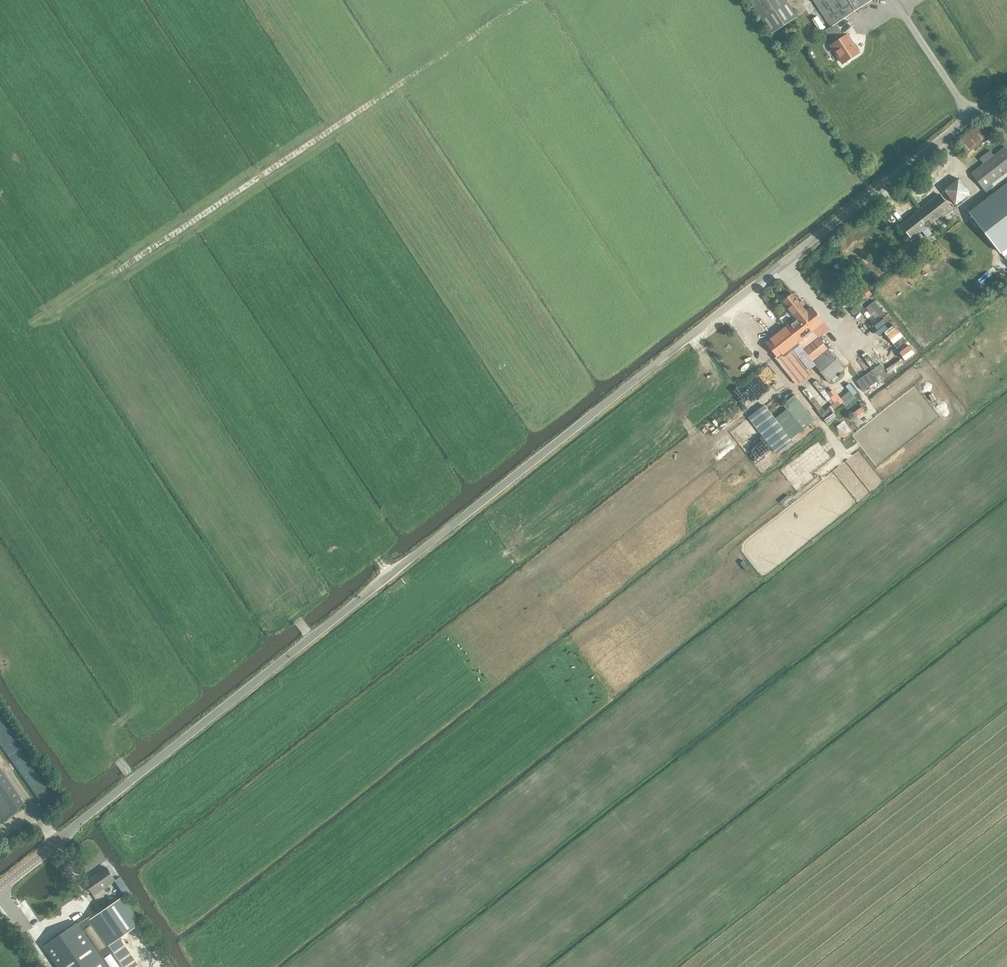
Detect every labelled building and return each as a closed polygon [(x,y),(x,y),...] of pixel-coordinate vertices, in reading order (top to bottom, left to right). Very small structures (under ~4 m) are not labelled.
[(797,17),(786,0),(750,0),(772,34),(797,17)] [(832,26),(826,30),(825,31),(834,44),(832,46),(843,63),(859,53),(848,35),(845,37),(836,24),(872,0),(815,0),(832,26)] [(821,30),(827,26),(820,15),(814,18),(821,30)] [(978,124),(959,140),(969,151),(988,135),(978,124)] [(1006,172),(1006,150),(1005,147),(994,156),(990,151),(980,159),(984,164),(971,174),(984,190),(1006,172)] [(956,205),(971,193),(959,178),(944,190),(956,205)] [(1006,247),(1006,185),(970,214),(1000,252),(1006,247)] [(927,228),(951,209),(940,195),(901,225),(912,239),(922,231),(927,238),(932,234),(927,228)] [(828,382),(844,370),(819,338),(829,329),(812,308),(807,312),(793,294),(783,301),(797,320),(767,343),(779,358),(797,343),(828,382)] [(875,298),(866,306),(877,319),(887,312),(875,298)] [(874,325),(881,334),(890,326),(883,317),(874,325)] [(894,324),(885,331),(907,358),(917,351),(894,324)] [(883,358),(888,354),(878,343),(874,348),(883,358)] [(864,392),(877,382),(869,372),(856,381),(864,392)] [(783,404),(804,429),(815,420),(795,395),(783,404)] [(39,808),(53,800),(0,709),(0,740),(39,808)] [(24,804),(0,770),(0,818),(1,820),(24,804)] [(95,894),(115,880),(107,867),(86,881),(95,894)] [(110,945),(142,923),(123,897),(92,919),(90,916),(78,925),(77,923),(44,945),(59,966),(125,966),(110,945)]
